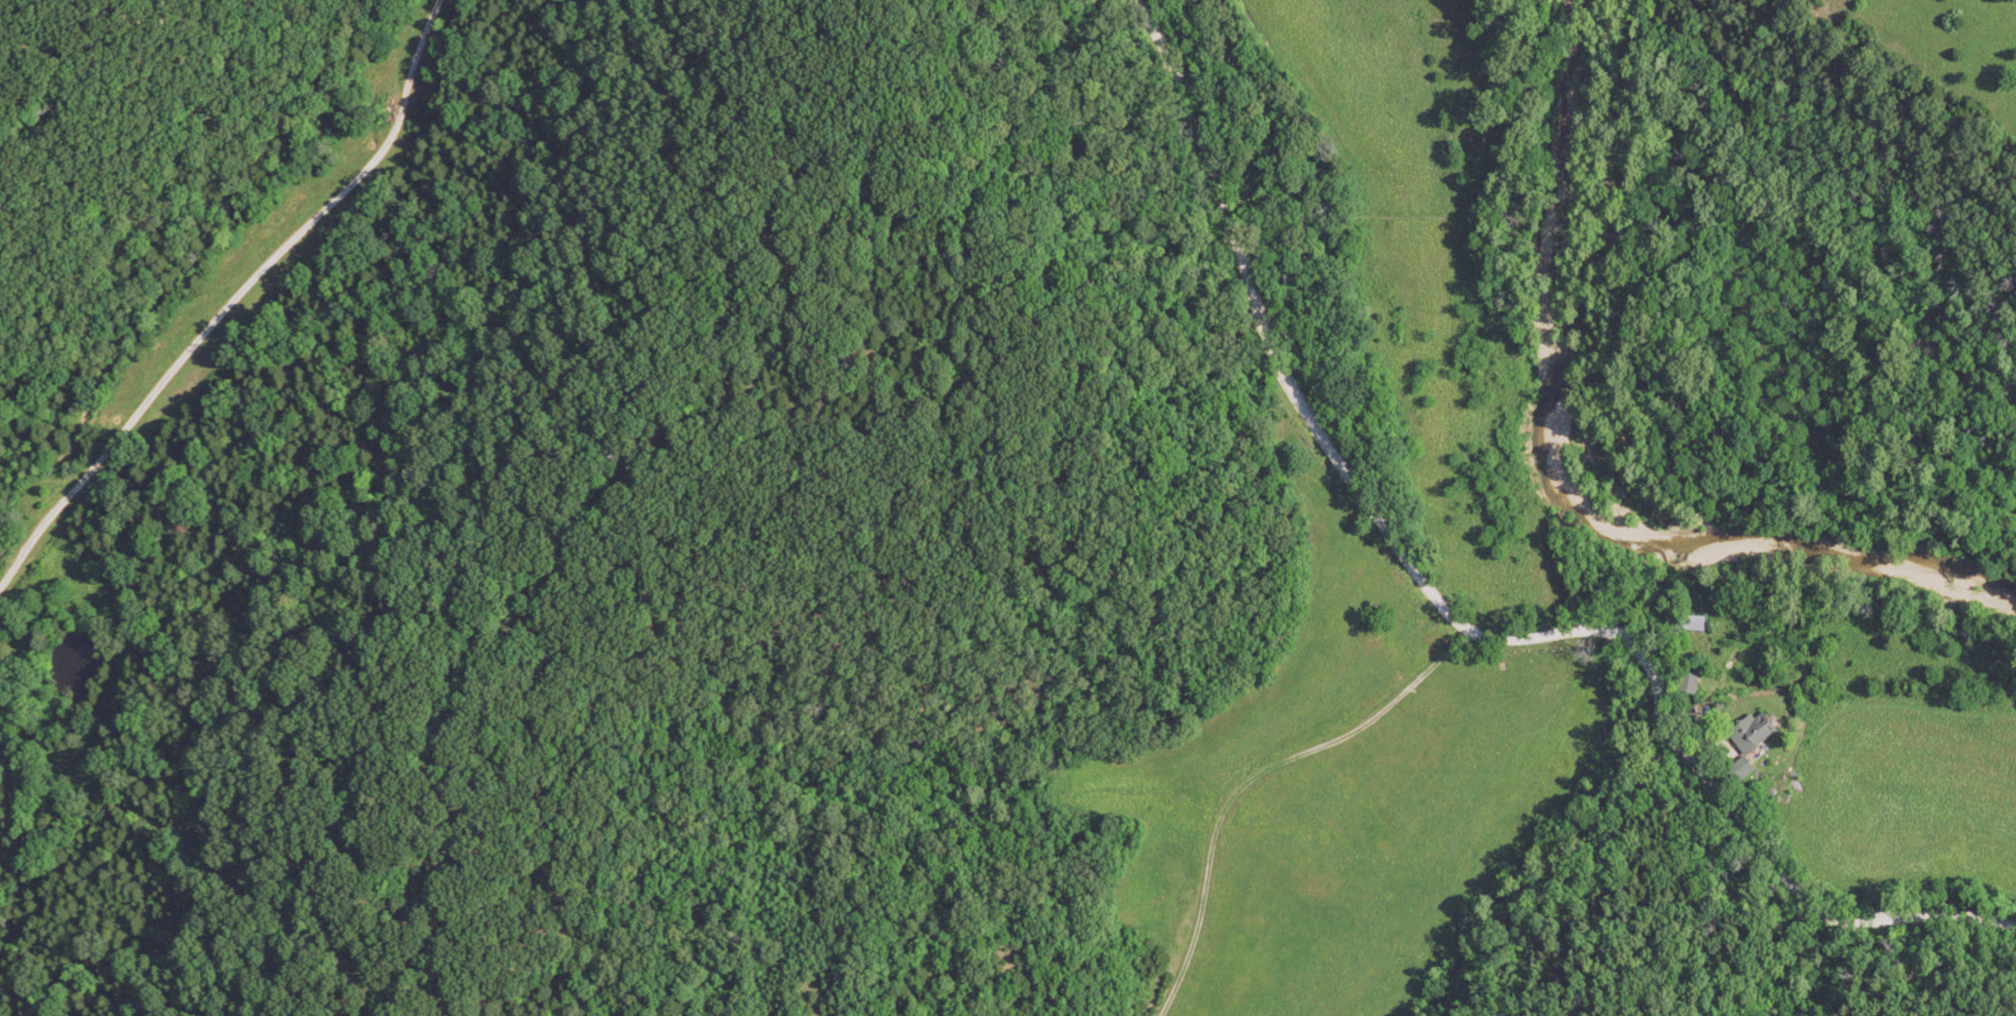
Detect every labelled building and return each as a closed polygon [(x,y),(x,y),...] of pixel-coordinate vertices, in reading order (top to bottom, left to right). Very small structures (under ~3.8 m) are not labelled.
[(1684,629),(1708,630),(1708,615),(1685,614),(1684,629)] [(1748,753),(1780,731),(1767,711),(1758,718),(1755,713),(1730,730),(1747,755),(1734,764),(1744,779),(1759,769),(1748,753)]
